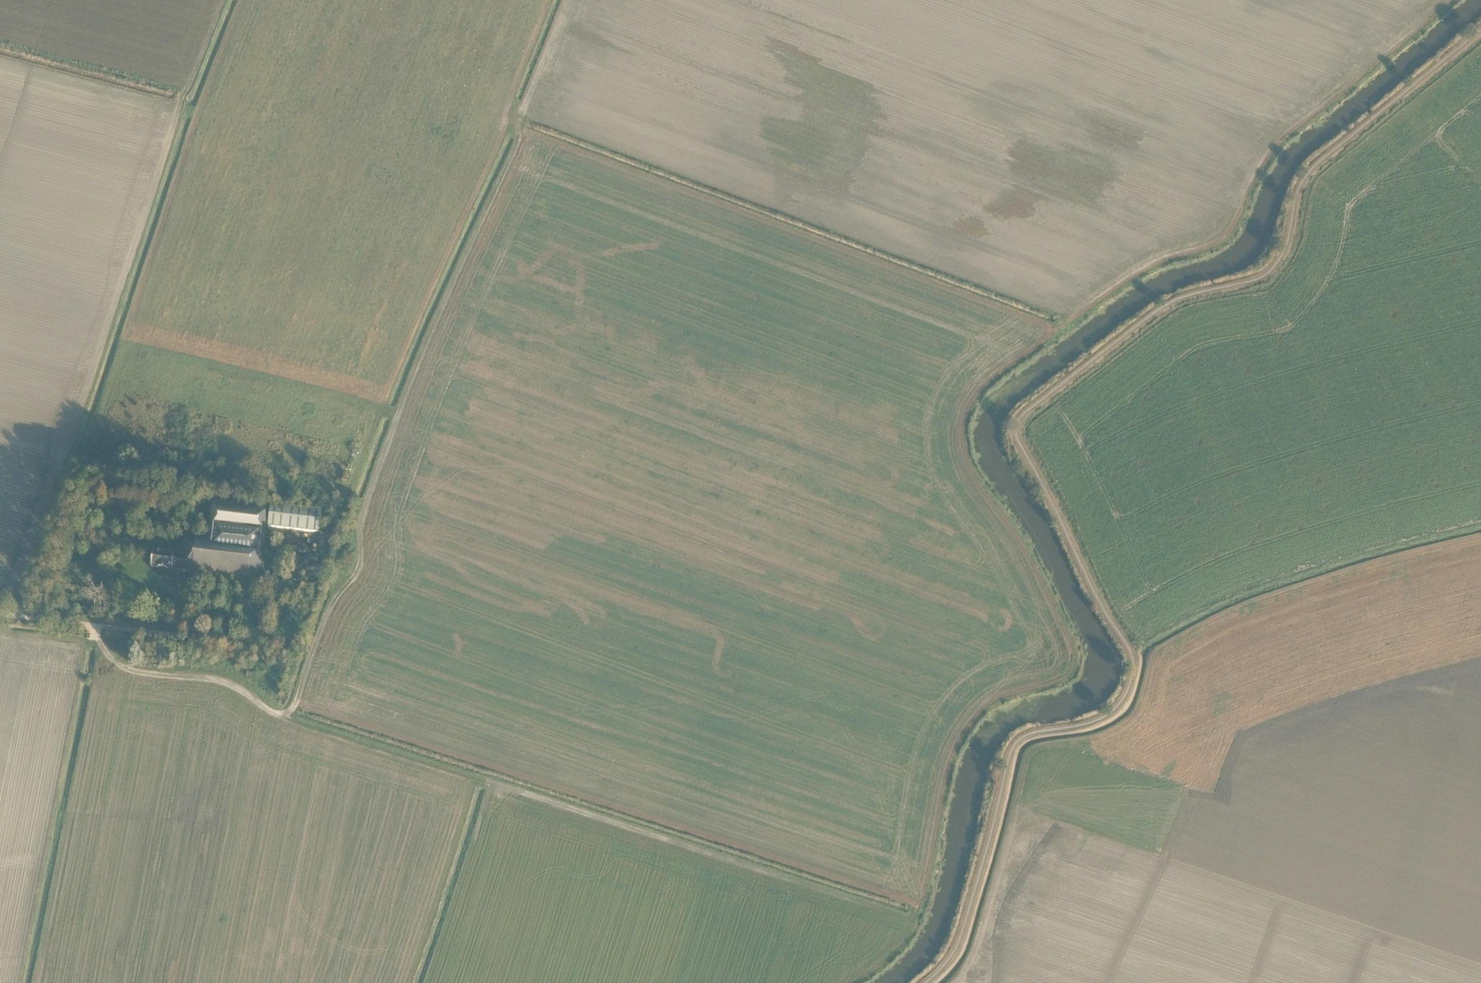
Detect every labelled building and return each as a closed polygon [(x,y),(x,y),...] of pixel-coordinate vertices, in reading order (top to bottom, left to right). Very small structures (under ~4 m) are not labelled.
[(266,526),(320,533),(322,511),(268,505),(268,504),(211,497),(206,535),(183,532),(181,555),(153,552),(151,567),(189,571),(189,575),(259,583),(266,526)]
